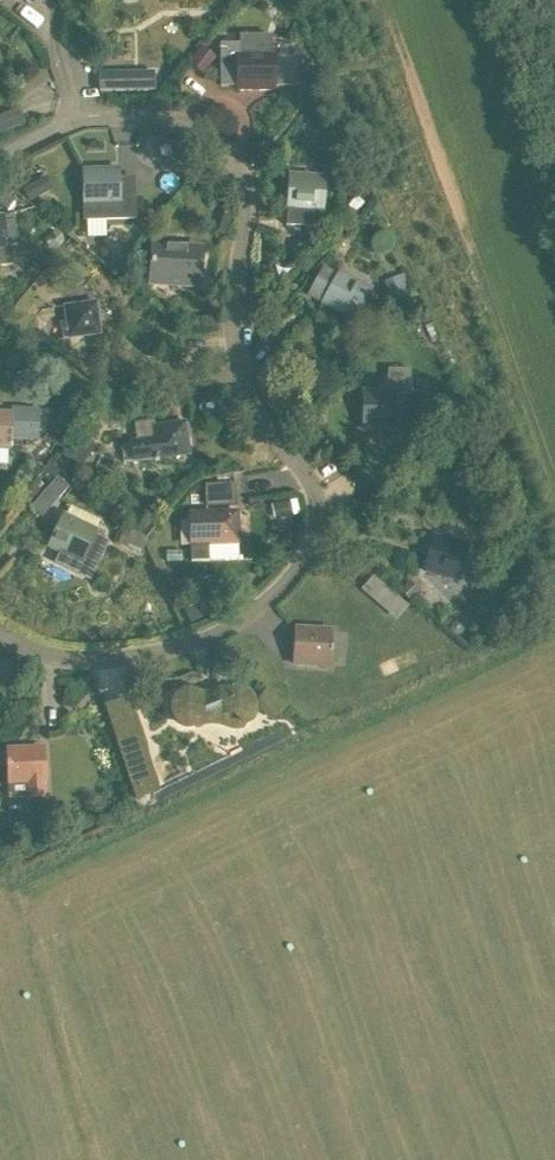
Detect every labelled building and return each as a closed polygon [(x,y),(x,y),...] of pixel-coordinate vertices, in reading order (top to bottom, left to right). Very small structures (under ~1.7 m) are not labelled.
[(223,44),(221,44),(221,86),(238,86),(238,90),(274,90),(274,86),(300,86),(300,84),(296,84),(296,59),(274,59),(274,55),(240,55),(240,45),(223,45),(223,44)] [(203,51),(192,65),(203,74),(214,60),(203,51)] [(127,73),(128,91),(145,91),(144,72),(127,73)] [(344,187),(349,185),(358,182),(352,167),(338,172),(344,187)] [(119,170),(84,171),(85,221),(136,220),(135,177),(119,177),(119,170)] [(325,178),(290,175),(287,224),(322,226),(325,178)] [(37,182),(23,190),(30,203),(44,195),(37,182)] [(358,197),(349,207),(356,214),(366,204),(358,197)] [(226,207),(218,232),(227,235),(236,210),(226,207)] [(0,217),(0,252),(6,252),(6,247),(17,246),(16,221),(4,222),(4,217),(0,217)] [(203,251),(152,248),(150,285),(201,288),(203,251)] [(30,269),(39,277),(45,270),(35,262),(30,269)] [(78,264),(66,279),(79,289),(90,275),(78,264)] [(371,290),(340,273),(325,265),(309,295),(354,320),(371,290)] [(409,292),(410,292),(404,275),(403,275),(382,284),(388,300),(409,292)] [(96,303),(82,305),(66,307),(70,338),(87,335),(101,333),(96,303)] [(411,394),(411,369),(388,369),(388,386),(379,386),(379,392),(364,392),(364,427),(399,427),(400,394),(411,394)] [(90,412),(72,397),(59,412),(61,414),(56,421),(72,434),(90,412)] [(9,464),(10,448),(11,439),(39,440),(40,410),(12,409),(12,413),(0,413),(0,463),(9,464)] [(185,423),(158,427),(157,419),(136,422),(138,438),(131,439),(134,462),(189,454),(185,423)] [(82,438),(68,459),(81,467),(95,446),(82,438)] [(50,483),(59,472),(50,464),(41,474),(50,483)] [(69,486),(57,476),(33,504),(45,513),(69,486)] [(276,520),(295,516),(291,501),(272,505),(276,520)] [(388,527),(391,514),(377,510),(373,524),(388,527)] [(238,513),(207,514),(190,514),(192,561),(210,561),(209,545),(239,543),(238,513)] [(96,531),(64,515),(49,546),(81,562),(96,531)] [(142,552),(148,538),(127,527),(120,541),(142,552)] [(468,547),(434,537),(425,572),(459,581),(468,547)] [(421,592),(411,581),(401,591),(411,602),(421,592)] [(376,602),(388,613),(400,599),(388,588),(376,602)] [(200,607),(187,612),(192,625),(206,620),(200,607)] [(459,624),(458,623),(456,624),(455,624),(454,624),(453,625),(453,626),(452,627),(451,628),(451,629),(451,630),(451,631),(451,632),(452,633),(453,634),(453,635),(454,636),(455,636),(456,637),(458,637),(459,637),(460,636),(461,636),(462,635),(463,634),(463,633),(464,632),(464,631),(464,630),(464,629),(464,628),(463,627),(463,626),(462,625),(461,624),(460,624),(459,624)] [(332,631),(296,629),(294,664),(330,666),(332,631)] [(253,694),(250,691),(247,688),(243,686),(239,685),(235,685),(229,685),(225,686),(216,690),(211,692),(208,693),(205,693),(203,692),(200,691),(196,690),(192,690),(189,689),(185,690),(181,691),(177,693),(174,696),(172,699),(170,703),(169,707),(169,711),(169,715),(170,719),(173,722),(176,725),(179,728),(183,729),(187,730),(191,730),(201,728),(206,727),(211,726),(215,726),(219,726),(223,728),(228,730),(231,731),(235,731),(239,731),(243,730),(248,725),(253,723),(255,720),(257,717),(257,713),(258,710),(258,706),(257,701),(255,697),(253,694)] [(129,694),(108,701),(121,739),(142,732),(129,694)] [(44,748),(9,749),(9,750),(9,767),(10,784),(27,784),(27,796),(43,795),(43,783),(44,783),(44,748)]
